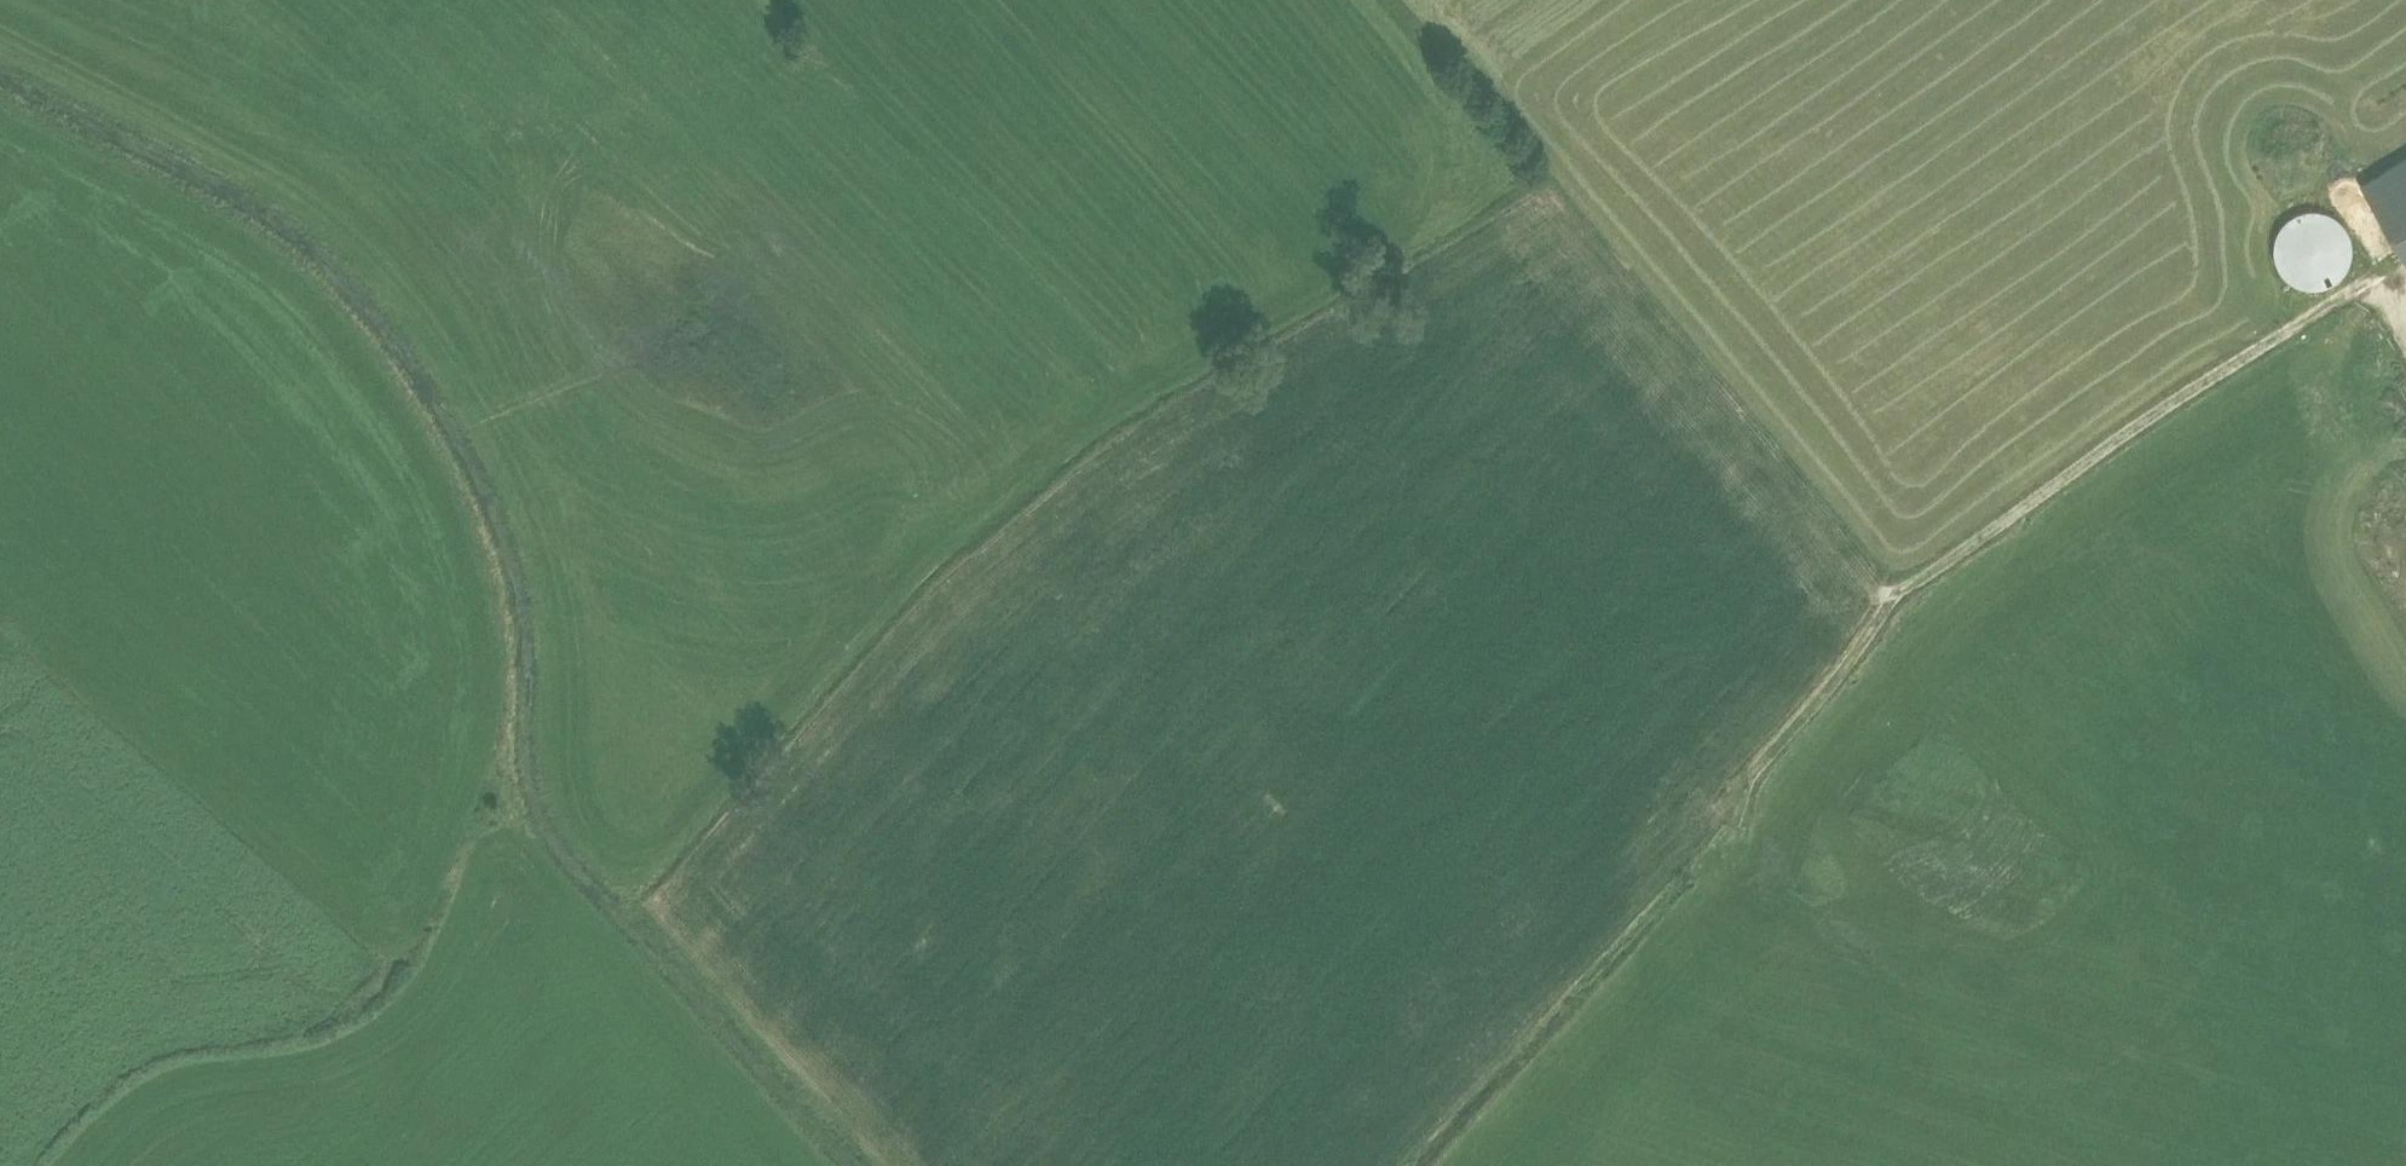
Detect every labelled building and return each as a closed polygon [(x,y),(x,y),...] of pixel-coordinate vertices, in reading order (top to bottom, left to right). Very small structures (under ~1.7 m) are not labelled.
[(2361,183),(2399,246),(2405,241),(2405,156),(2361,183)] [(2275,241),(2275,245),(2274,248),(2274,251),(2275,255),(2276,258),(2276,262),(2278,265),(2279,268),(2281,271),(2283,274),(2285,276),(2288,279),(2291,281),(2294,283),(2297,284),(2300,286),(2303,287),(2306,288),(2310,288),(2313,288),(2317,288),(2320,288),(2324,287),(2327,286),(2330,285),(2333,284),(2336,282),(2339,280),(2341,277),(2344,275),(2346,272),(2348,269),(2350,266),(2351,263),(2352,260),(2353,256),(2353,253),(2354,250),(2354,246),(2353,243),(2352,239),(2351,236),(2350,233),(2349,230),(2347,227),(2345,224),(2342,221),(2340,219),(2337,217),(2334,215),(2331,213),(2328,212),(2325,211),(2322,210),(2318,209),(2315,209),(2311,209),(2308,210),(2304,210),(2301,211),(2298,213),(2295,214),(2292,216),(2289,218),(2287,220),(2284,223),(2282,225),(2280,228),(2278,231),(2277,235),(2276,238),(2275,241)]
